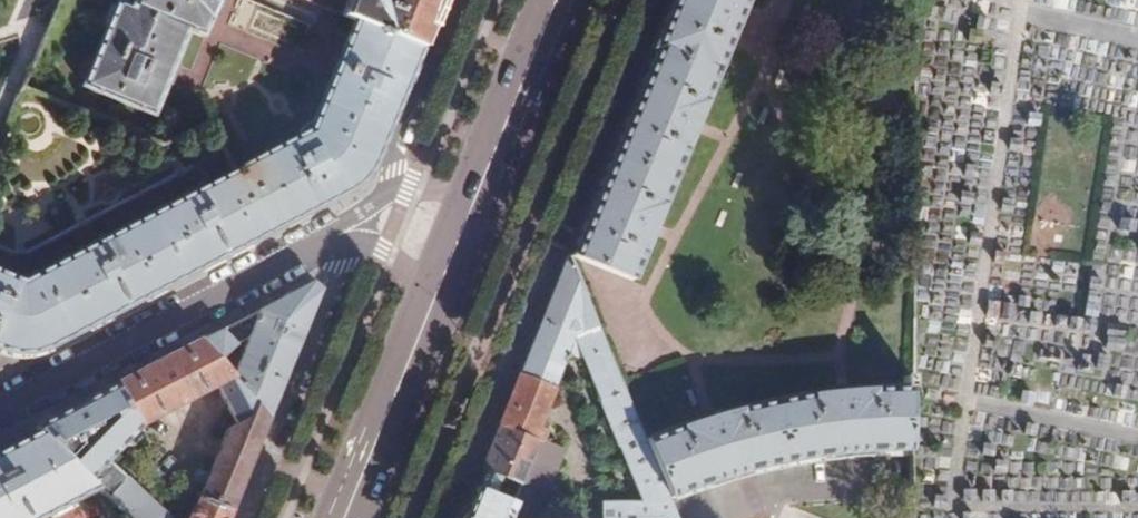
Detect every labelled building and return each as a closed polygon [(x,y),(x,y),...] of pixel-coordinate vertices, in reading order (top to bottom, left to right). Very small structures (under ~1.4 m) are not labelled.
[(149,112),(184,23),(199,28),(211,0),(124,0),(123,0),(108,0),(73,82),(149,112)] [(347,18),(419,48),(439,0),(377,0),(372,2),(365,0),(350,0),(349,1),(346,0),(302,0),(347,18)] [(654,49),(658,50),(573,254),(633,279),(750,0),(674,0),(654,49)] [(231,162),(266,228),(350,183),(360,175),(366,170),(370,163),(419,48),(347,18),(306,120),(231,162)] [(44,350),(61,342),(266,228),(231,162),(17,272),(0,265),(0,349),(2,350),(8,352),(29,353),(44,350)] [(570,254),(519,378),(551,391),(567,351),(585,358),(602,398),(599,399),(618,447),(621,446),(644,503),(602,504),(602,517),(679,517),(672,500),(648,440),(571,256),(570,254)] [(232,376),(257,401),(273,416),(325,291),(314,283),(261,310),(232,376)] [(249,316),(201,341),(219,362),(235,349),(249,316)] [(201,341),(117,384),(138,425),(217,384),(232,376),(219,362),(201,341)] [(891,450),(914,449),(915,374),(904,375),(904,384),(871,385),(813,392),(790,396),(743,406),(717,413),(681,427),(648,440),(672,500),(699,487),(721,479),(751,470),(778,464),(806,458),(819,456),(830,456),(853,452),(879,451),(891,450)] [(232,376),(217,384),(238,423),(229,428),(202,494),(235,508),(273,416),(257,401),(232,376)] [(551,391),(519,378),(507,407),(539,420),(551,391)] [(117,384),(34,427),(40,433),(89,479),(109,460),(141,430),(138,425),(117,384)] [(507,407),(474,490),(477,491),(513,505),(533,506),(543,500),(563,447),(561,444),(543,437),(549,424),(539,420),(507,407)] [(89,479),(40,433),(0,454),(0,517),(131,517),(89,479)] [(463,517),(462,517),(507,517),(513,505),(477,491),(466,517),(463,517)]
